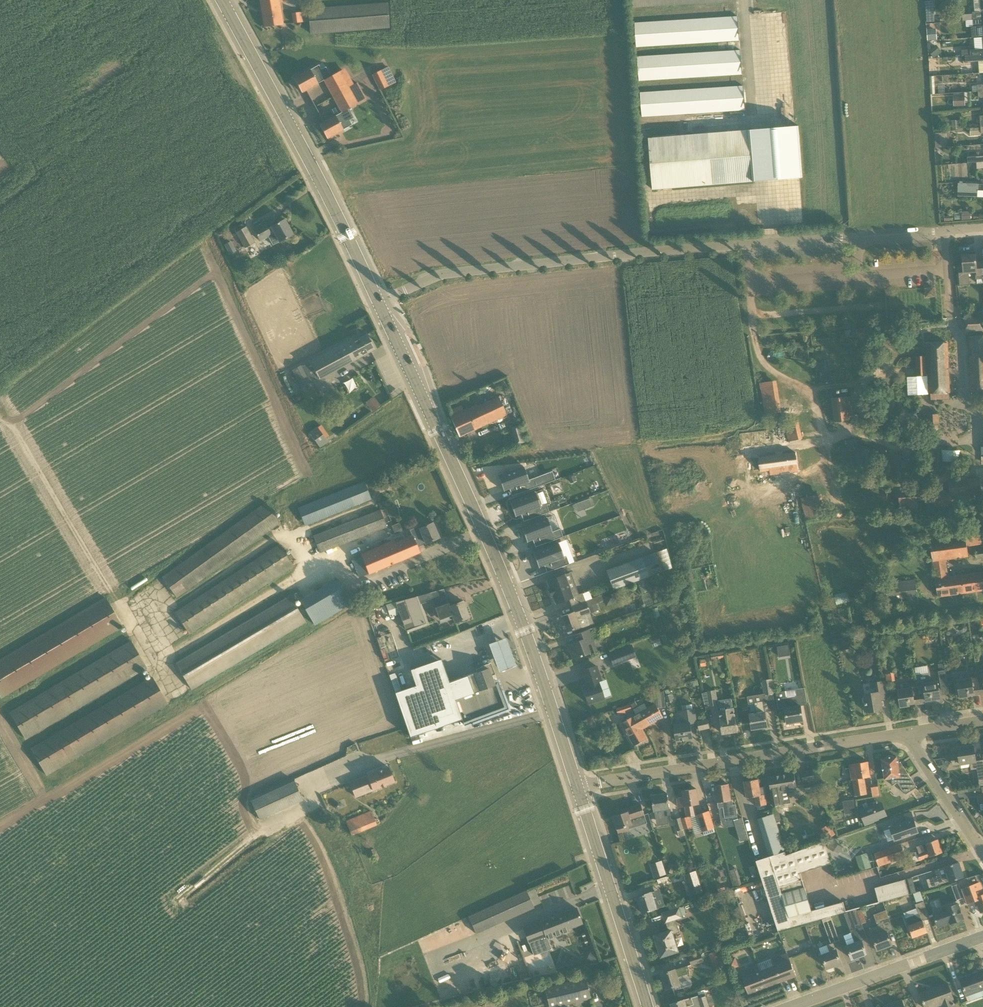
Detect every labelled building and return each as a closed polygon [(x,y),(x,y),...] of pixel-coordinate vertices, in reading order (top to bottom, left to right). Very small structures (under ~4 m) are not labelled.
[(274,25),(283,24),(279,2),(286,1),(286,0),(260,0),(264,27),(274,25)] [(308,8),(308,14),(309,22),(310,34),(389,27),(387,2),(308,8)] [(973,20),(982,19),(982,11),(972,12),(973,20)] [(303,12),(292,13),(293,24),(304,23),(303,15),(303,12)] [(738,15),(635,22),(636,47),(740,40),(738,15)] [(935,29),(928,30),(929,40),(936,40),(935,29)] [(936,45),(928,51),(934,58),(942,52),(936,45)] [(741,49),(637,56),(639,81),(743,74),(741,49)] [(982,73),(982,55),(971,56),(965,56),(965,63),(979,62),(979,73),(982,73)] [(381,70),(372,75),(379,90),(380,90),(388,86),(394,83),(386,68),(381,70)] [(324,80),(333,97),(348,87),(344,80),(348,78),(345,72),(341,74),(339,71),(331,76),(327,70),(322,72),(321,71),(313,75),(310,69),(294,78),(301,92),(324,80)] [(357,83),(348,87),(333,97),(342,112),(319,124),(327,138),(343,129),(340,124),(348,119),(347,118),(352,115),(348,108),(357,104),(366,99),(357,83)] [(743,85),(640,92),(642,116),(745,110),(743,85)] [(964,96),(952,96),(953,106),(965,105),(964,96)] [(960,120),(952,120),(952,129),(961,128),(960,120)] [(980,127),(969,128),(970,135),(981,135),(981,133),(982,133),(982,127),(980,127)] [(753,181),(749,130),(649,138),(653,190),(753,181)] [(934,133),(935,147),(946,147),(945,132),(934,133)] [(958,185),(958,197),(978,197),(978,190),(982,190),(982,184),(980,184),(958,183),(958,185)] [(284,219),(273,225),(273,227),(269,230),(265,224),(255,229),(261,241),(272,235),(271,235),(276,233),(280,241),(293,234),(284,219)] [(242,224),(234,228),(245,248),(255,242),(246,227),(244,228),(242,224)] [(230,254),(236,251),(231,241),(224,244),(230,254)] [(976,271),(977,279),(982,279),(982,262),(976,262),(976,254),(962,255),(964,272),(959,273),(960,285),(970,285),(969,272),(976,271)] [(934,287),(924,288),(925,297),(934,297),(934,287)] [(964,319),(965,327),(982,326),(982,318),(964,319)] [(902,336),(916,335),(915,327),(901,328),(902,336)] [(302,365),(311,381),(312,382),(375,349),(367,334),(353,341),(352,339),(302,365)] [(969,336),(970,348),(972,349),(972,355),(970,356),(972,392),(975,392),(975,399),(982,398),(982,336),(969,336)] [(927,344),(928,357),(926,357),(926,356),(916,357),(917,376),(927,376),(926,374),(928,374),(929,393),(931,393),(931,397),(940,396),(940,393),(949,392),(947,343),(927,344)] [(308,383),(300,366),(293,369),(302,386),(308,383)] [(355,378),(346,381),(349,392),(359,389),(355,378)] [(777,380),(760,383),(765,414),(782,412),(777,380)] [(799,396),(794,399),(791,394),(782,399),(788,410),(794,407),(796,410),(805,405),(799,396)] [(372,411),(379,406),(380,405),(373,396),(366,402),(372,411)] [(854,396),(847,397),(847,396),(832,398),(835,422),(850,420),(857,419),(854,396)] [(489,401),(474,408),(451,419),(459,437),(507,414),(499,397),(489,401)] [(938,414),(924,415),(925,426),(930,426),(930,431),(937,430),(937,425),(939,425),(938,414)] [(784,422),(790,449),(803,446),(797,419),(784,422)] [(321,424),(317,428),(316,426),(308,432),(318,446),(326,441),(325,439),(329,436),(321,424)] [(516,445),(525,442),(520,425),(511,427),(516,445)] [(769,429),(741,434),(743,448),(771,443),(769,429)] [(941,449),(941,461),(957,462),(957,450),(941,449)] [(779,467),(788,465),(789,470),(796,469),(794,451),(757,455),(757,457),(758,468),(758,469),(768,468),(768,473),(779,471),(779,467)] [(524,466),(499,475),(504,490),(510,488),(516,486),(518,493),(530,489),(527,482),(530,481),(524,466)] [(932,487),(933,491),(925,492),(927,508),(934,507),(935,510),(951,508),(951,506),(975,504),(974,499),(982,499),(982,491),(980,478),(974,479),(948,481),(949,490),(941,491),(941,486),(932,487)] [(364,481),(298,508),(305,525),(371,499),(364,481)] [(530,519),(541,515),(538,508),(542,507),(536,491),(510,501),(516,516),(522,514),(527,512),(530,519)] [(878,493),(877,499),(876,499),(877,500),(877,499),(886,500),(886,501),(887,493),(878,492),(878,491),(877,492),(878,493)] [(906,509),(919,508),(918,493),(905,494),(906,509)] [(822,494),(800,498),(805,520),(827,516),(822,494)] [(177,597),(279,523),(265,503),(163,577),(177,597)] [(380,509),(313,535),(320,553),(387,527),(380,509)] [(547,517),(522,526),(527,542),(533,540),(539,537),(541,545),(553,540),(550,533),(553,532),(547,517)] [(424,543),(439,537),(433,522),(419,528),(421,533),(413,536),(395,544),(394,541),(357,557),(358,559),(352,561),(359,577),(417,552),(415,546),(424,542),(424,543)] [(945,559),(969,556),(968,546),(982,544),(980,535),(968,537),(966,525),(940,529),(942,541),(930,542),(935,574),(947,572),(945,559)] [(544,565),(550,563),(553,570),(564,566),(561,559),(564,558),(559,542),(533,552),(539,567),(544,565)] [(279,544),(175,612),(190,634),(293,566),(279,544)] [(975,555),(976,558),(982,557),(982,545),(980,546),(981,549),(975,550),(975,555)] [(613,589),(660,572),(653,553),(606,571),(613,589)] [(938,597),(958,594),(955,576),(948,577),(947,572),(935,574),(938,597)] [(955,576),(958,594),(982,590),(982,572),(955,576)] [(568,598),(571,606),(585,601),(582,593),(578,594),(569,573),(547,581),(550,588),(548,589),(551,596),(553,596),(556,603),(568,598)] [(336,579),(300,600),(315,625),(351,604),(336,579)] [(915,580),(898,582),(901,601),(918,599),(915,580)] [(898,582),(877,585),(876,582),(864,583),(865,595),(877,594),(878,604),(901,601),(898,582)] [(150,589),(131,598),(134,605),(154,596),(150,589)] [(572,631),(581,628),(594,623),(590,613),(588,606),(596,604),(603,601),(606,607),(620,601),(616,590),(601,595),(592,599),(586,601),(585,601),(571,606),(573,612),(559,617),(564,632),(571,629),(572,631)] [(432,600),(429,593),(396,602),(400,614),(406,629),(425,623),(418,605),(421,604),(432,600)] [(289,595),(175,663),(191,690),(305,622),(289,595)] [(0,659),(0,695),(1,697),(124,625),(107,596),(0,659)] [(450,606),(447,599),(433,604),(439,618),(451,614),(453,618),(454,622),(469,617),(463,601),(450,606)] [(596,604),(588,606),(590,613),(598,610),(596,604)] [(961,625),(959,627),(960,631),(962,633),(965,632),(968,630),(967,626),(965,624),(961,625)] [(589,629),(582,632),(572,635),(575,642),(567,645),(573,659),(588,653),(588,655),(598,651),(589,629)] [(516,665),(506,636),(489,642),(500,671),(516,665)] [(847,637),(838,639),(840,650),(849,649),(847,637)] [(131,640),(9,711),(25,739),(147,668),(131,640)] [(608,653),(613,666),(636,657),(631,644),(608,653)] [(789,644),(776,645),(776,655),(790,655),(789,644)] [(724,651),(710,653),(711,660),(725,658),(724,651)] [(389,675),(407,727),(410,737),(461,719),(463,724),(506,708),(498,688),(494,686),(490,675),(493,673),(490,664),(476,669),(477,672),(473,674),(473,673),(449,682),(441,659),(410,670),(416,685),(401,690),(395,673),(389,675)] [(601,681),(597,666),(582,670),(587,685),(582,687),(588,703),(604,698),(598,681),(601,681)] [(945,670),(939,671),(941,684),(947,683),(945,670)] [(980,694),(976,672),(963,674),(964,679),(957,680),(960,697),(980,694)] [(916,676),(921,703),(940,700),(939,698),(940,698),(937,682),(931,683),(930,680),(929,680),(928,673),(916,674),(916,676)] [(904,689),(898,690),(901,706),(921,703),(916,676),(913,677),(914,682),(904,684),(904,689)] [(152,677),(31,748),(47,775),(168,704),(152,677)] [(773,694),(770,678),(762,680),(765,695),(773,694)] [(876,692),(864,694),(866,712),(883,709),(881,699),(888,698),(885,681),(870,683),(871,688),(875,687),(876,692)] [(801,706),(808,704),(805,687),(795,689),(796,695),(785,697),(785,693),(778,694),(779,698),(777,698),(779,709),(785,708),(786,713),(787,723),(803,721),(802,711),(801,706)] [(707,691),(707,693),(703,694),(702,693),(705,706),(709,705),(709,706),(717,704),(714,690),(707,691)] [(637,715),(634,716),(641,729),(663,717),(658,708),(666,707),(664,691),(650,696),(655,704),(645,710),(637,715)] [(738,731),(735,715),(734,715),(733,708),(732,699),(717,701),(720,719),(723,734),(738,731)] [(762,701),(755,702),(748,703),(752,729),(767,727),(765,712),(764,712),(762,701)] [(683,724),(674,725),(677,741),(693,739),(690,723),(696,722),(694,709),(693,710),(692,704),(681,706),(682,711),(681,712),(683,724)] [(647,739),(641,729),(634,716),(622,723),(635,746),(647,739)] [(707,719),(698,722),(699,730),(709,727),(707,719)] [(974,745),(958,748),(959,755),(951,756),(953,764),(960,763),(960,764),(970,762),(971,770),(977,769),(978,771),(977,771),(980,787),(982,786),(982,760),(976,761),(974,745)] [(889,756),(886,758),(882,759),(885,779),(891,778),(893,785),(898,782),(906,794),(916,787),(917,787),(903,766),(898,767),(897,757),(893,757),(889,756)] [(941,760),(938,766),(942,768),(943,769),(947,762),(945,762),(941,760)] [(864,778),(870,777),(868,761),(849,764),(852,780),(855,796),(867,794),(864,778)] [(388,767),(368,775),(349,782),(356,798),(394,782),(388,767)] [(816,786),(815,780),(813,770),(802,772),(803,782),(804,788),(816,786)] [(769,777),(772,796),(773,805),(784,804),(782,792),(797,790),(794,773),(786,774),(769,777)] [(744,781),(747,798),(755,796),(756,806),(767,805),(765,794),(761,795),(758,779),(744,781)] [(303,800),(294,781),(250,800),(259,820),(303,800)] [(715,786),(718,802),(724,801),(726,810),(724,810),(725,817),(733,815),(732,808),(732,809),(730,800),(731,800),(728,784),(715,786)] [(876,785),(868,787),(871,797),(879,795),(876,785)] [(982,787),(969,789),(970,796),(977,795),(979,803),(982,803),(982,787)] [(678,808),(686,807),(687,816),(696,815),(694,805),(699,804),(696,789),(683,791),(684,797),(677,798),(678,808)] [(665,816),(671,815),(667,793),(652,796),(654,811),(655,811),(656,816),(665,815),(665,816)] [(847,814),(856,812),(854,801),(845,803),(847,814)] [(877,822),(883,820),(877,803),(871,806),(859,810),(865,826),(877,822)] [(645,816),(644,813),(641,804),(621,811),(622,813),(614,816),(615,819),(613,819),(614,822),(615,822),(619,833),(630,829),(629,826),(634,824),(633,820),(645,816)] [(757,814),(760,824),(770,856),(756,861),(779,930),(845,912),(843,904),(843,902),(813,910),(800,872),(832,863),(827,847),(827,846),(826,843),(786,856),(772,809),(757,814)] [(371,810),(346,821),(351,835),(377,825),(371,810)] [(697,814),(704,835),(715,832),(708,810),(697,814)] [(897,825),(890,828),(894,840),(901,837),(901,838),(918,832),(911,812),(905,814),(907,821),(897,825)] [(689,816),(681,819),(684,829),(692,826),(689,816)] [(684,829),(681,819),(680,817),(674,819),(678,831),(684,829)] [(742,818),(733,820),(740,842),(748,839),(742,818)] [(828,839),(835,834),(829,824),(821,829),(828,839)] [(937,839),(926,843),(927,843),(917,847),(918,850),(919,853),(919,854),(917,855),(919,858),(919,860),(942,852),(940,846),(937,839)] [(827,847),(832,850),(836,843),(831,840),(827,846),(827,847)] [(890,848),(874,854),(878,866),(906,857),(902,847),(891,850),(890,848)] [(856,856),(860,871),(872,868),(867,853),(856,856)] [(655,878),(666,874),(662,860),(650,864),(655,878)] [(950,881),(963,877),(959,862),(945,866),(945,867),(940,868),(935,870),(935,871),(936,870),(938,875),(926,879),(929,888),(942,885),(941,884),(950,881)] [(696,870),(684,874),(691,896),(703,892),(696,870)] [(982,895),(980,895),(976,884),(973,876),(959,880),(963,890),(962,891),(967,904),(974,901),(976,906),(979,905),(981,912),(982,911),(982,912),(982,894),(982,895)] [(909,894),(905,879),(875,888),(879,902),(879,903),(909,894)] [(963,890),(959,880),(959,881),(951,884),(955,893),(962,891),(963,890)] [(544,907),(575,896),(571,884),(540,896),(544,907)] [(526,890),(517,894),(468,916),(476,934),(534,907),(526,890)] [(642,913),(657,908),(654,898),(657,898),(655,891),(637,897),(642,913)] [(920,891),(913,893),(917,903),(923,901),(920,891)] [(923,901),(917,903),(915,904),(917,908),(919,913),(906,918),(908,925),(913,937),(921,934),(925,933),(927,932),(923,920),(930,917),(923,901)] [(950,904),(943,906),(944,908),(943,909),(944,910),(933,913),(938,927),(950,922),(950,923),(964,919),(958,903),(951,906),(950,904)] [(682,916),(680,907),(663,913),(666,923),(675,920),(683,917),(682,916)] [(582,923),(576,908),(540,922),(540,923),(523,929),(528,942),(533,955),(550,949),(547,939),(569,931),(568,928),(582,923)] [(862,909),(857,911),(861,924),(866,922),(862,909)] [(845,914),(851,931),(855,943),(847,945),(852,959),(867,954),(862,941),(867,939),(861,924),(857,911),(856,910),(845,914)] [(869,928),(872,936),(877,950),(892,945),(887,931),(893,929),(886,910),(874,914),(878,926),(869,928)] [(831,916),(822,919),(829,938),(837,935),(831,916)] [(669,931),(655,935),(662,956),(679,951),(673,934),(679,932),(677,925),(668,928),(669,931)] [(836,950),(833,943),(831,943),(827,945),(830,952),(822,955),(827,968),(841,963),(836,949),(836,950)] [(680,959),(689,956),(687,950),(678,953),(680,959)] [(720,950),(709,953),(714,969),(725,965),(720,950)] [(756,972),(742,977),(749,994),(796,976),(788,953),(772,959),(774,965),(761,970),(758,964),(754,965),(756,972)] [(702,955),(701,954),(690,957),(692,965),(703,961),(702,955)] [(686,966),(675,969),(662,973),(667,989),(680,984),(678,977),(688,974),(686,966)] [(960,979),(966,995),(968,1001),(982,996),(982,970),(960,979)] [(732,978),(719,983),(726,1004),(739,999),(732,978)] [(585,979),(545,988),(550,1006),(553,1006),(590,998),(585,979)] [(925,1006),(934,1006),(941,1004),(942,1006),(961,1006),(959,1002),(955,1003),(948,983),(920,993),(925,1006)] [(705,993),(671,1004),(672,1006),(709,1006),(705,993)]
